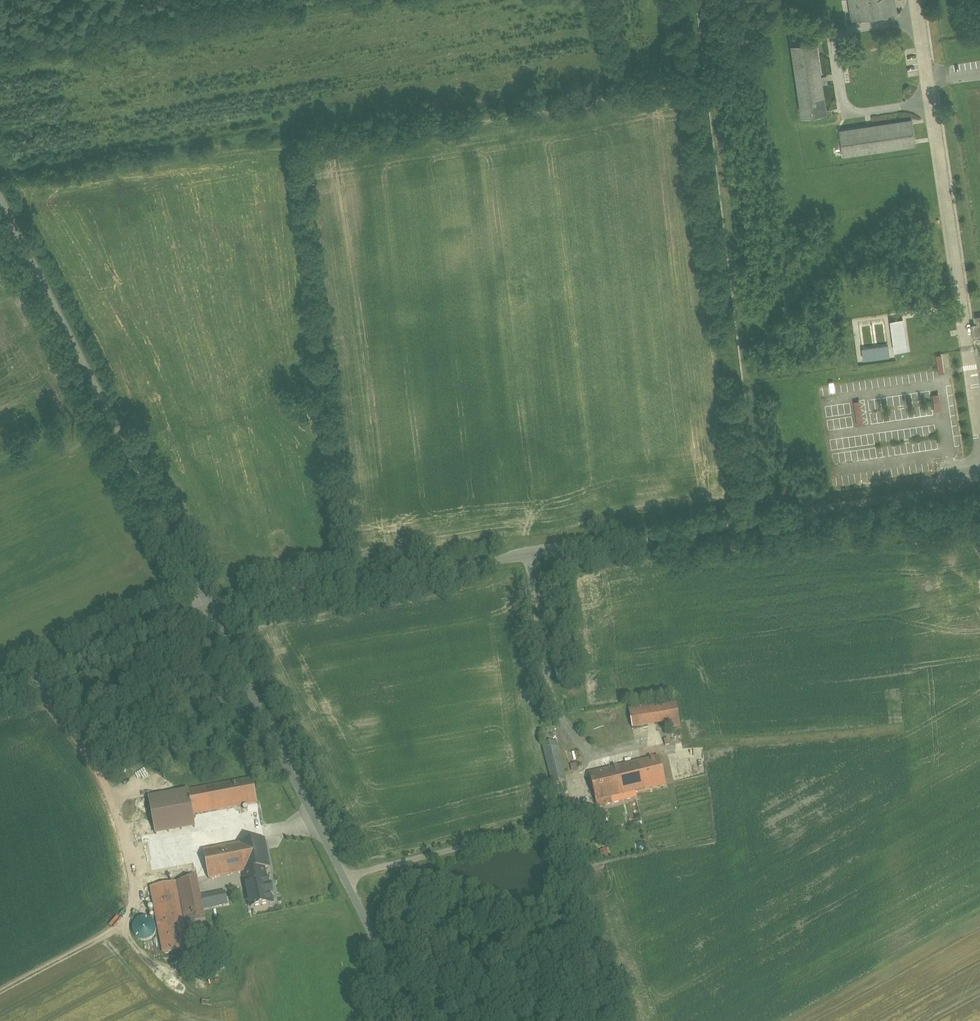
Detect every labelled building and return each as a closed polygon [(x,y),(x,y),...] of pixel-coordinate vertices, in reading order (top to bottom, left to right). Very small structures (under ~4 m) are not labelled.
[(848,22),(896,15),(894,0),(845,0),(848,22)] [(814,44),(788,48),(790,57),(791,69),(797,107),(797,110),(799,120),(825,117),(819,77),(814,44)] [(839,131),(837,132),(839,150),(841,159),(914,149),(914,145),(913,141),(911,125),(910,122),(872,127),(865,128),(839,131)] [(943,327),(953,326),(952,319),(942,320),(943,327)] [(975,320),(976,327),(971,328),(972,340),(977,340),(979,339),(979,319),(975,320)] [(890,322),(870,325),(870,331),(891,329),(890,322)] [(861,346),(862,358),(889,356),(889,345),(861,346)] [(943,375),(940,358),(935,359),(936,370),(937,376),(943,375)] [(934,410),(941,409),(940,393),(933,393),(934,410)] [(864,424),(869,423),(865,399),(860,400),(864,424)] [(862,427),(858,403),(853,404),(856,428),(862,427)] [(931,480),(929,464),(922,465),(924,476),(925,481),(931,480)] [(675,698),(628,706),(632,728),(679,720),(675,698)] [(565,781),(556,742),(543,745),(553,784),(565,781)] [(659,758),(625,766),(632,794),(666,785),(659,758)] [(625,766),(589,775),(596,802),(603,801),(605,806),(633,799),(632,794),(625,766)] [(253,779),(175,794),(180,817),(257,803),(253,779)] [(172,803),(163,804),(167,823),(175,822),(172,803)] [(264,839),(239,844),(240,844),(245,872),(247,882),(266,878),(271,877),(264,839)] [(240,844),(204,851),(209,879),(245,872),(240,844)] [(266,878),(247,882),(251,906),(272,903),(272,902),(271,902),(266,878)] [(193,895),(190,880),(178,882),(185,922),(204,918),(200,894),(193,895)] [(178,882),(151,887),(164,953),(191,948),(190,943),(190,944),(185,922),(178,882)] [(149,918),(147,917),(144,917),(141,918),(139,919),(137,920),(135,922),(134,923),(133,925),(133,926),(133,928),(133,929),(133,931),(133,932),(133,933),(134,935),(136,937),(137,939),(139,939),(141,940),(143,941),(145,941),(147,941),(149,940),(150,939),(152,938),(153,937),(154,936),(155,935),(156,933),(156,932),(156,930),(156,929),(156,927),(156,926),(155,924),(155,923),(153,921),(152,920),(151,919),(149,918)] [(204,918),(185,922),(190,944),(190,943),(208,940),(204,918)]
